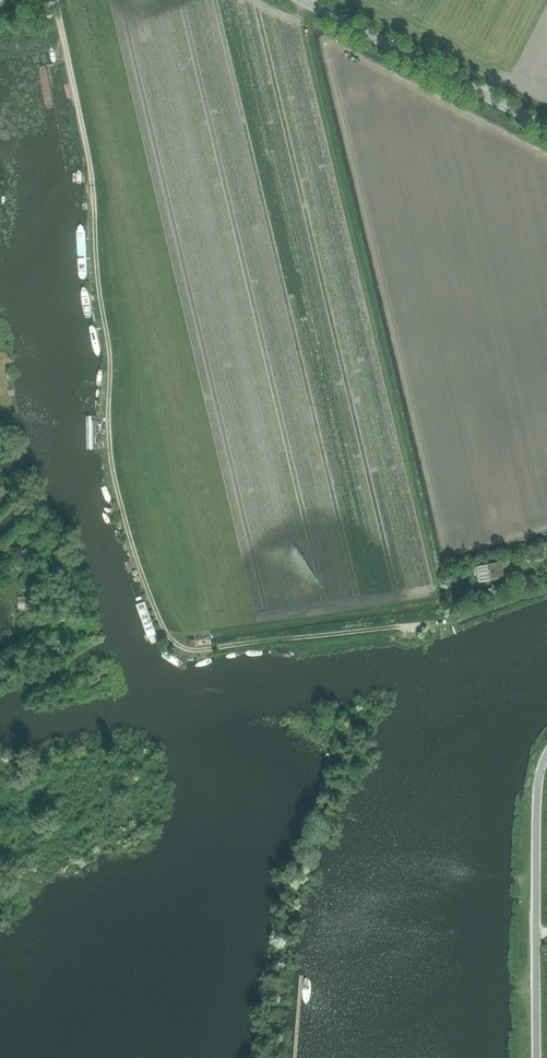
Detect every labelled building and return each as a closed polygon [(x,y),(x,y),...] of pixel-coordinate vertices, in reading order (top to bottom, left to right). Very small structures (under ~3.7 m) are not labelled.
[(545,549),(544,545),(525,549),(525,553),(527,564),(544,561),(541,550),(545,549)] [(506,577),(503,560),(476,565),(479,581),(506,577)] [(18,598),(19,610),(32,609),(32,597),(18,598)]
